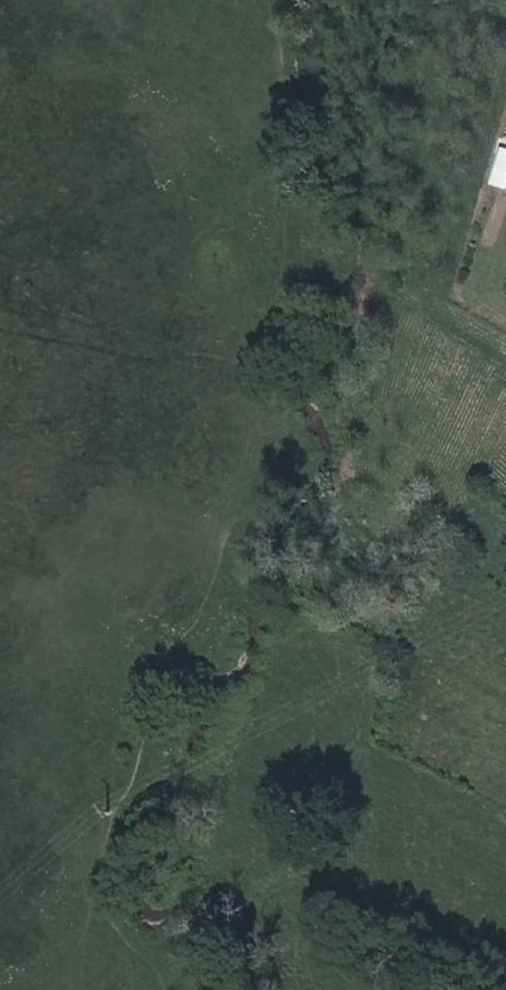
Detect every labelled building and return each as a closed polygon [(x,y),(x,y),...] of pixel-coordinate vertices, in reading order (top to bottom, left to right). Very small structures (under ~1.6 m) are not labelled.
[(504,131),(498,150),(505,152),(505,132),(504,131)]
